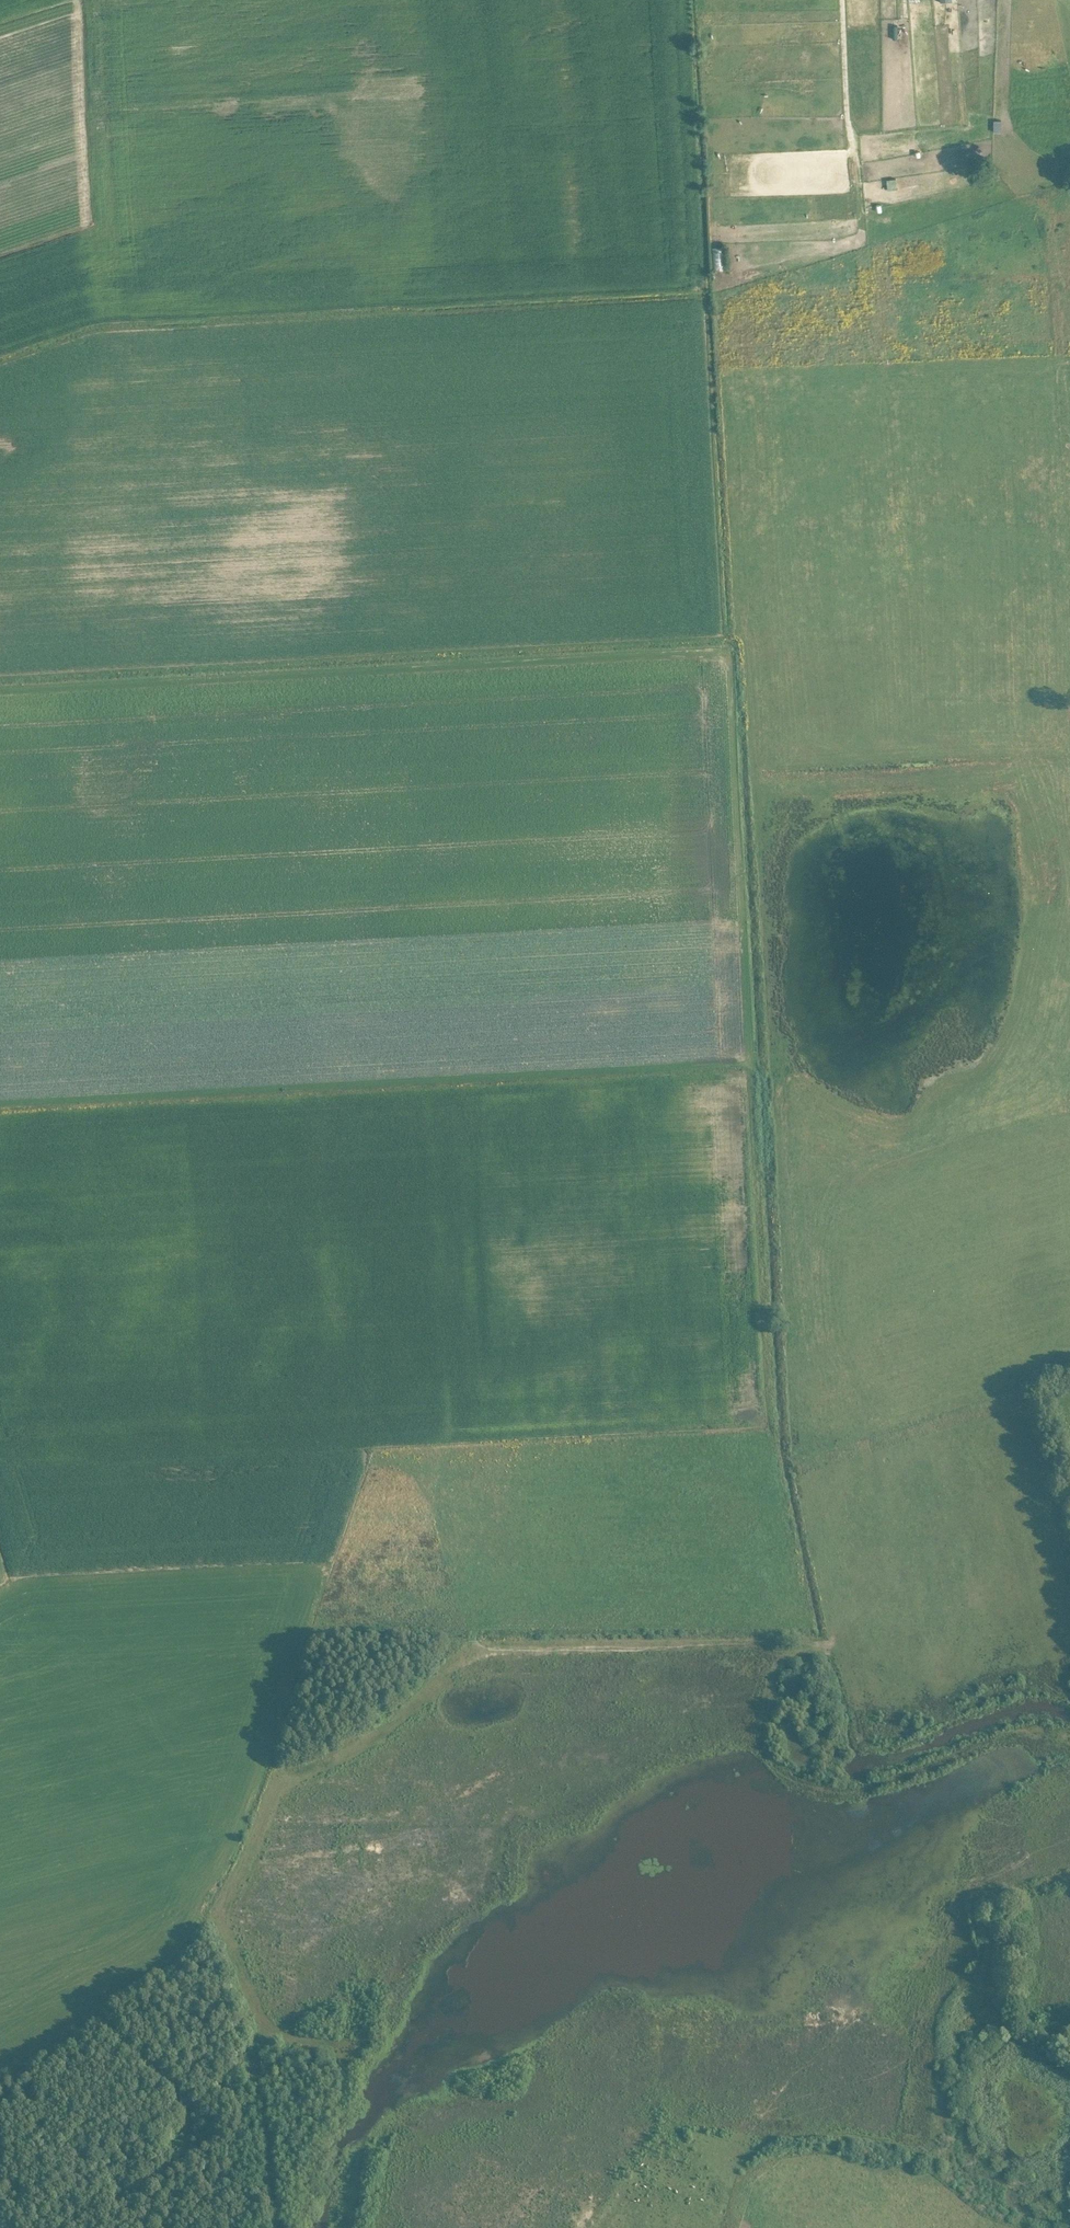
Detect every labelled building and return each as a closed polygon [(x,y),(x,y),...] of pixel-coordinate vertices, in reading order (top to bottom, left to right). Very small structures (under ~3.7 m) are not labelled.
[(1010,127),(1010,117),(1002,117),(1003,127),(1010,127)] [(722,243),(722,265),(734,265),(734,243),(722,243)]
